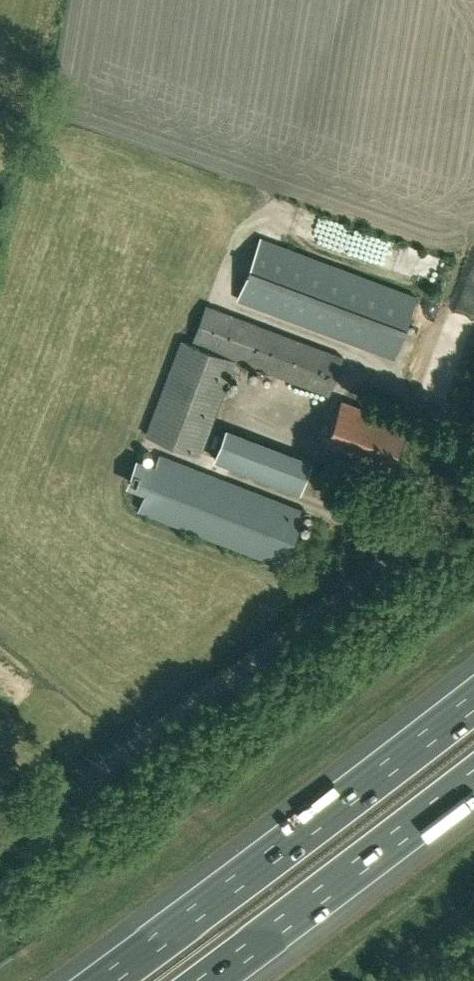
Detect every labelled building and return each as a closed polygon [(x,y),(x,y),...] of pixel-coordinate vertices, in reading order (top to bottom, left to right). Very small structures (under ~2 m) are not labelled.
[(395,357),(417,297),(261,238),(239,298),(395,357)] [(408,255),(401,276),(439,289),(446,268),(408,255)] [(207,305),(193,342),(330,393),(344,357),(207,305)] [(147,434),(200,454),(236,360),(182,340),(147,434)] [(326,443),(389,467),(405,424),(343,400),(326,443)] [(227,429),(216,459),(301,492),(312,462),(227,429)] [(161,454),(140,508),(284,565),(305,510),(161,454)]
